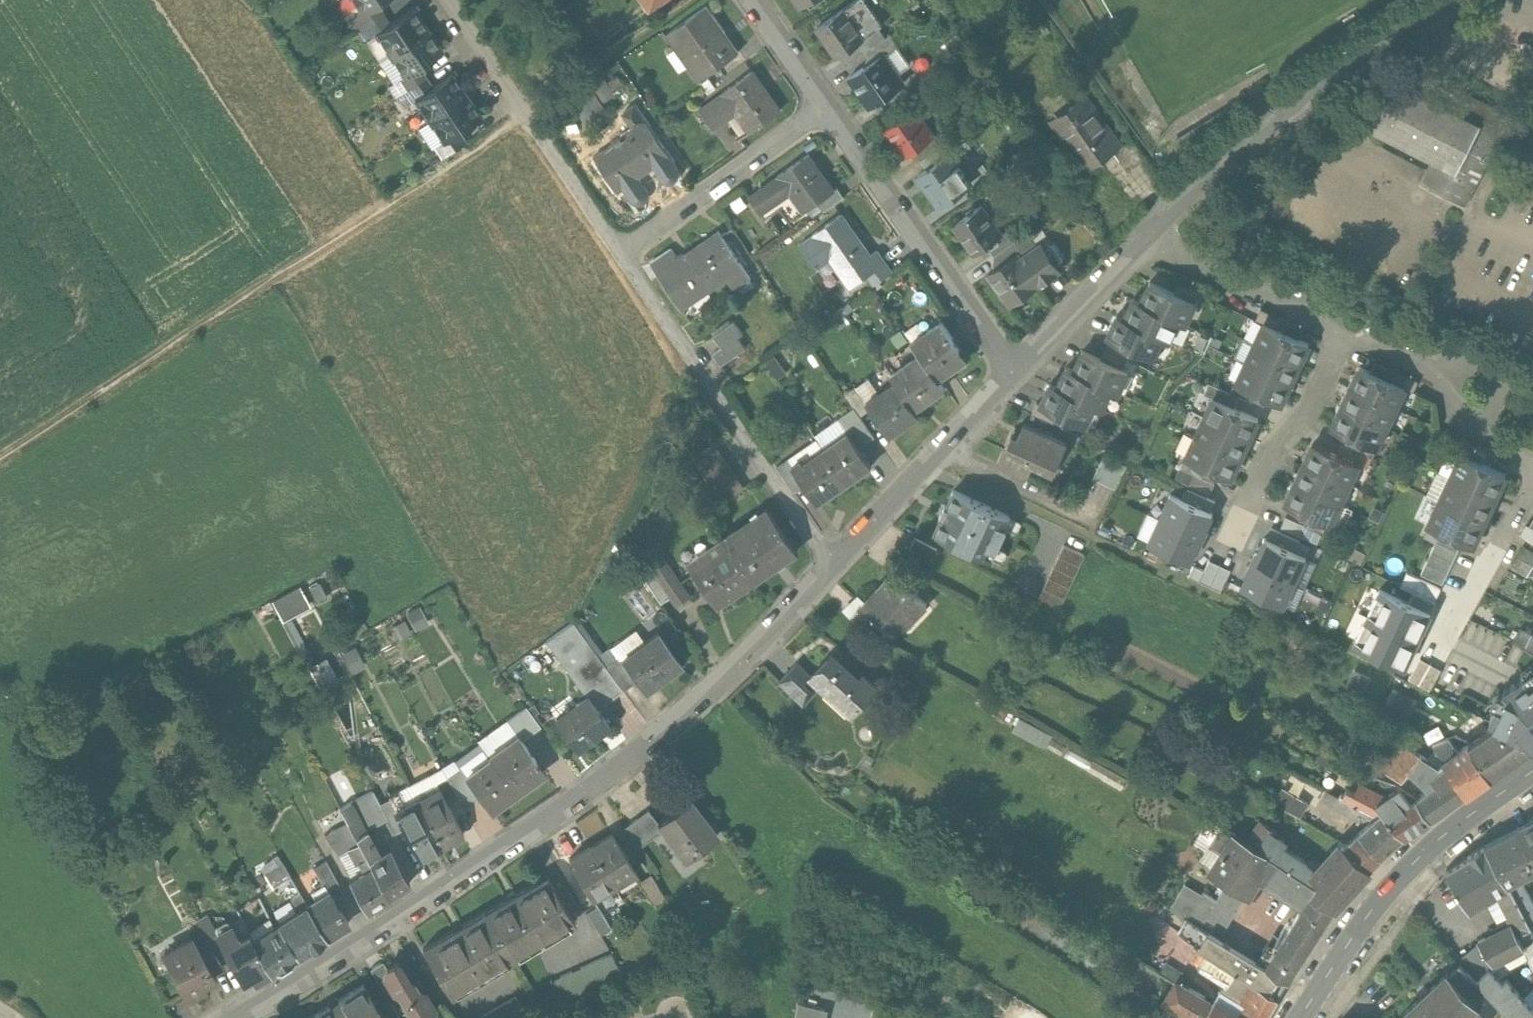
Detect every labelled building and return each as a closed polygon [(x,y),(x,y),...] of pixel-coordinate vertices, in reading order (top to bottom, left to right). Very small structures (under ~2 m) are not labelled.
[(361,14),(362,14),(376,5),(383,0),(352,0),(361,14)] [(650,9),(663,0),(643,0),(650,9)] [(803,6),(801,7),(802,9),(814,0),(799,0),(803,6)] [(863,39),(877,28),(878,29),(882,26),(864,0),(857,0),(843,10),(858,31),(863,39)] [(383,15),(376,5),(362,14),(361,14),(350,21),(358,32),(383,15)] [(738,52),(706,6),(664,34),(697,81),(738,52)] [(427,31),(413,9),(389,25),(375,34),(376,35),(390,56),(427,31)] [(843,10),(816,29),(816,30),(819,28),(830,43),(828,44),(837,57),(836,58),(836,59),(860,42),(864,40),(863,39),(858,31),(843,10)] [(376,35),(375,34),(389,25),(383,15),(358,32),(365,42),(376,35)] [(878,29),(877,28),(863,39),(864,40),(860,42),(867,52),(885,39),(878,29)] [(427,31),(390,56),(404,77),(419,68),(442,52),(427,31)] [(379,63),(390,56),(376,35),(365,42),(379,63)] [(867,52),(874,61),(883,55),(897,44),(890,35),(885,39),(867,52)] [(897,44),(883,55),(884,56),(880,59),(891,75),(896,72),(910,62),(897,44)] [(884,56),(883,55),(874,61),(851,78),(872,107),(904,84),(896,72),(891,75),(880,59),(884,56)] [(1403,84),(1392,78),(1368,123),(1435,158),(1421,185),(1464,207),(1510,115),(1413,65),(1403,84)] [(419,68),(404,77),(388,87),(396,98),(401,94),(425,78),(419,68)] [(749,132),(779,111),(751,71),(721,92),(722,94),(699,110),(712,129),(735,112),(749,132)] [(603,73),(569,95),(586,121),(607,107),(603,100),(615,92),(603,73)] [(467,96),(452,74),(432,88),(414,100),(415,100),(429,121),(467,96)] [(1111,84),(1139,123),(1152,113),(1125,74),(1111,84)] [(408,105),(415,100),(414,100),(432,88),(425,78),(401,94),(408,105)] [(1272,88),(1266,92),(1272,100),(1278,96),(1272,88)] [(481,117),(467,96),(429,121),(443,142),(444,143),(458,133),(481,117)] [(1114,142),(1083,98),(1068,108),(1073,115),(1055,127),(1085,168),(1112,150),(1117,146),(1114,142)] [(677,168),(634,106),(624,113),(635,129),(594,157),(617,190),(623,186),(632,199),(633,200),(635,201),(637,202),(638,202),(640,202),(642,202),(644,201),(645,200),(646,198),(647,196),(647,194),(647,193),(647,191),(646,189),(637,177),(654,165),(663,178),(664,179),(665,180),(667,181),(669,181),(671,181),(673,181),(674,180),(676,179),(677,177),(678,175),(678,174),(678,172),(677,170),(677,168)] [(920,126),(911,112),(887,129),(907,156),(915,150),(935,136),(925,122),(920,126)] [(1193,132),(1198,141),(1224,125),(1219,117),(1193,132)] [(1114,142),(1117,146),(1112,150),(1126,169),(1144,156),(1127,132),(1114,142)] [(1172,145),(1177,153),(1198,141),(1193,132),(1172,145)] [(465,143),(458,133),(444,143),(443,142),(435,148),(442,158),(465,143)] [(915,150),(923,160),(942,146),(935,136),(915,150)] [(923,160),(929,170),(949,156),(942,146),(923,160)] [(809,155),(808,153),(776,176),(777,177),(749,197),(760,213),(768,208),(774,204),(778,211),(792,230),(822,208),(817,202),(833,191),(832,189),(809,155)] [(965,175),(950,155),(949,156),(929,170),(919,177),(920,178),(921,177),(929,188),(927,189),(940,206),(965,189),(959,179),(965,175)] [(833,191),(817,202),(822,208),(824,211),(844,197),(837,186),(832,189),(833,191)] [(774,204),(768,208),(773,215),(778,211),(774,204)] [(1001,235),(981,206),(955,225),(976,254),(989,245),(1002,235),(1001,235)] [(872,254),(842,213),(813,233),(815,235),(801,245),(816,266),(832,254),(841,266),(849,287),(866,275),(886,262),(878,250),(872,254)] [(1027,233),(1035,243),(1046,235),(1039,225),(1027,233)] [(996,255),(1016,241),(1008,230),(1001,235),(1002,235),(989,245),(996,255)] [(750,278),(719,232),(678,260),(671,249),(652,262),(659,272),(658,273),(681,309),(726,279),(733,289),(750,278)] [(1003,265),(1018,254),(1019,255),(1035,243),(1027,233),(1016,241),(996,255),(1003,265)] [(1061,270),(1042,243),(1021,258),(1019,255),(1018,254),(1003,265),(989,274),(1012,305),(1061,270)] [(892,271),(886,262),(866,275),(873,285),(892,271)] [(1140,303),(1178,321),(1185,325),(1195,304),(1174,294),(1150,283),(1140,303)] [(1179,283),(1174,294),(1195,304),(1200,293),(1179,283)] [(1162,337),(1162,338),(1169,341),(1178,321),(1140,303),(1133,300),(1124,319),(1124,320),(1162,337)] [(1277,330),(1282,319),(1261,309),(1256,320),(1263,323),(1277,330)] [(1162,338),(1162,337),(1124,320),(1124,319),(1117,316),(1107,336),(1111,338),(1133,348),(1152,357),(1162,338)] [(1282,319),(1277,330),(1299,340),(1304,329),(1282,319)] [(742,334),(733,322),(713,335),(721,348),(712,354),(720,366),(745,350),(737,337),(742,334)] [(920,356),(937,380),(952,369),(950,367),(963,358),(965,360),(967,359),(942,323),(912,344),(920,356)] [(1263,323),(1254,343),(1299,364),(1301,365),(1306,355),(1304,355),(1309,344),(1299,340),(1277,330),(1263,323)] [(899,347),(909,340),(901,329),(891,335),(899,347)] [(1106,349),(1127,359),(1133,348),(1111,338),(1106,349)] [(1254,343),(1245,362),(1292,384),(1296,375),(1295,374),(1299,364),(1254,343)] [(1127,359),(1106,349),(1101,360),(1122,370),(1127,359)] [(904,351),(885,361),(890,371),(910,361),(904,351)] [(1122,370),(1101,360),(1083,351),(1073,371),(1073,372),(1111,389),(1111,390),(1118,393),(1128,373),(1122,370)] [(890,376),(895,382),(913,409),(930,397),(929,396),(942,387),(937,380),(920,356),(890,376)] [(1292,384),(1245,362),(1236,382),(1257,392),(1281,403),(1286,393),(1288,394),(1292,384)] [(1391,383),(1396,372),(1375,362),(1370,373),(1391,383)] [(1111,389),(1073,372),(1073,371),(1066,368),(1057,388),(1095,406),(1102,409),(1111,390),(1111,389)] [(1348,387),(1395,409),(1404,389),(1391,383),(1370,373),(1359,368),(1354,378),(1352,377),(1348,387)] [(1396,372),(1391,383),(1404,389),(1413,393),(1418,382),(1396,372)] [(866,403),(880,393),(869,377),(854,387),(866,403)] [(913,409),(895,382),(880,393),(866,403),(870,409),(889,436),(918,416),(913,409)] [(1252,403),(1257,392),(1236,382),(1235,382),(1230,393),(1239,397),(1252,403)] [(1095,406),(1057,388),(1050,384),(1040,405),(1058,413),(1085,426),(1095,406)] [(870,409),(866,403),(854,387),(844,394),(853,407),(859,416),(870,409)] [(1230,393),(1217,387),(1212,398),(1213,398),(1234,408),(1239,397),(1230,393)] [(1341,407),(1386,428),(1395,409),(1348,387),(1344,396),(1345,397),(1341,407)] [(1258,419),(1234,408),(1213,398),(1204,418),(1251,440),(1255,430),(1253,429),(1258,419)] [(1037,403),(1032,414),(1053,424),(1058,413),(1040,405),(1037,403)] [(1386,428),(1341,407),(1339,406),(1335,416),(1336,417),(1332,427),(1356,438),(1377,448),(1386,428)] [(867,427),(859,416),(853,407),(843,415),(856,435),(867,427)] [(1246,449),(1251,440),(1204,418),(1195,437),(1240,458),(1244,448),(1246,449)] [(823,449),(824,449),(826,452),(849,436),(847,433),(848,433),(838,419),(814,436),(817,440),(823,449)] [(1067,443),(1023,423),(1018,436),(1012,433),(998,462),(1026,475),(1032,463),(1049,471),(1056,455),(1060,457),(1067,443)] [(824,449),(823,449),(847,483),(871,466),(848,433),(847,433),(849,436),(826,452),(824,449)] [(1240,458),(1195,437),(1185,457),(1206,467),(1231,478),(1235,468),(1237,469),(1242,459),(1240,458)] [(1377,448),(1356,438),(1351,449),(1363,455),(1372,459),(1378,448),(1377,448)] [(788,460),(792,466),(801,460),(803,463),(823,449),(817,440),(788,460)] [(1486,453),(1465,443),(1460,454),(1481,464),(1486,453)] [(1337,456),(1312,444),(1308,455),(1306,454),(1301,463),(1303,464),(1349,485),(1358,465),(1337,456)] [(1342,445),(1337,456),(1358,465),(1358,466),(1363,455),(1351,449),(1342,445)] [(847,483),(823,449),(803,463),(801,460),(792,466),(791,467),(802,482),(817,503),(847,483)] [(1127,464),(1105,454),(1094,478),(1116,489),(1127,464)] [(1460,454),(1449,478),(1497,500),(1501,490),(1499,489),(1506,475),(1481,464),(1460,454)] [(1185,457),(1180,468),(1193,474),(1201,478),(1206,467),(1185,457)] [(802,482),(791,467),(792,466),(788,460),(777,468),(792,489),(802,482)] [(1340,504),(1349,485),(1303,464),(1299,474),(1297,473),(1292,483),(1340,504)] [(1201,478),(1193,474),(1188,484),(1209,495),(1214,484),(1201,478)] [(1449,478),(1438,501),(1484,522),(1490,509),(1492,509),(1497,500),(1449,478)] [(1330,524),(1340,504),(1292,483),(1288,492),(1290,493),(1285,503),(1309,514),(1330,524)] [(1011,518),(953,491),(946,506),(944,506),(939,517),(941,518),(934,533),(991,560),(1011,518)] [(1170,494),(1159,518),(1202,539),(1208,527),(1206,526),(1212,514),(1170,494)] [(1473,546),(1479,532),(1481,533),(1486,523),(1484,522),(1438,501),(1428,525),(1429,526),(1463,541),(1473,546)] [(796,553),(766,510),(759,515),(761,517),(755,521),(754,519),(736,531),(737,533),(731,538),(729,535),(723,540),(726,545),(727,545),(752,583),(796,553)] [(1330,524),(1309,514),(1304,525),(1307,527),(1326,535),(1331,524),(1330,524)] [(1304,525),(1286,517),(1281,528),(1302,538),(1307,527),(1304,525)] [(1202,539),(1159,518),(1147,543),(1190,562),(1195,549),(1197,550),(1202,539)] [(1436,542),(1457,552),(1463,541),(1429,526),(1424,537),(1436,542)] [(1256,550),(1251,561),(1294,582),(1306,557),(1264,538),(1258,551),(1256,550)] [(726,545),(723,540),(689,562),(693,568),(726,545)] [(932,561),(938,551),(916,540),(911,550),(932,561)] [(1436,542),(1431,553),(1452,563),(1457,552),(1436,542)] [(719,605),(752,583),(727,545),(726,545),(693,568),(698,575),(697,577),(700,582),(702,581),(719,605)] [(1522,545),(1510,566),(1526,575),(1532,563),(1532,551),(1522,545)] [(1085,556),(1063,546),(1038,600),(1060,610),(1085,556)] [(683,588),(658,550),(645,559),(657,577),(648,584),(661,604),(683,588)] [(1431,553),(1426,564),(1447,574),(1452,563),(1431,553)] [(1294,582),(1251,561),(1245,573),(1247,574),(1241,587),(1283,606),(1294,582)] [(1421,575),(1442,585),(1447,574),(1426,564),(1421,575)] [(926,605),(893,573),(863,604),(862,604),(873,616),(892,633),(918,605),(923,609),(926,605)] [(1440,589),(1407,573),(1401,586),(1434,602),(1440,589)] [(320,582),(309,587),(316,601),(327,596),(320,582)] [(300,585),(272,600),(283,619),(310,604),(300,585)] [(1379,589),(1367,616),(1418,640),(1430,613),(1379,589)] [(873,616),(862,604),(863,604),(856,597),(843,611),(852,621),(862,626),(873,616)] [(420,607),(407,614),(415,631),(429,624),(420,607)] [(295,614),(287,618),(293,634),(302,630),(295,614)] [(1418,640),(1367,616),(1354,642),(1405,666),(1418,640)] [(405,620),(393,626),(400,639),(412,633),(405,620)] [(588,697),(597,710),(623,691),(605,667),(573,622),(546,642),(561,662),(587,697),(588,697)] [(1521,629),(1514,640),(1532,651),(1532,636),(1521,629)] [(681,666),(658,635),(619,663),(634,683),(637,680),(643,688),(666,672),(668,675),(681,666)] [(544,673),(561,662),(546,642),(530,654),(544,673)] [(354,648),(342,654),(352,673),(364,667),(354,648)] [(323,686),(339,679),(329,656),(312,663),(323,686)] [(858,680),(834,656),(812,678),(811,679),(813,681),(826,694),(832,688),(855,711),(877,690),(863,676),(858,680)] [(634,683),(619,663),(616,659),(605,667),(623,691),(634,683)] [(811,679),(812,678),(800,665),(781,684),(795,698),(813,681),(811,679)] [(1357,670),(1352,682),(1368,689),(1373,677),(1357,670)] [(1527,679),(1524,675),(1504,689),(1489,720),(1497,724),(1514,732),(1520,729),(1532,748),(1532,747),(1532,674),(1527,679)] [(1415,699),(1396,691),(1388,709),(1407,717),(1415,699)] [(588,697),(587,697),(576,705),(578,709),(559,723),(556,719),(555,720),(576,749),(608,726),(597,710),(588,697)] [(518,737),(521,741),(540,727),(526,708),(507,721),(518,737)] [(1016,730),(1047,743),(1052,731),(1021,718),(1016,730)] [(489,758),(518,737),(507,721),(478,742),(489,758)] [(1492,775),(1532,748),(1520,729),(1514,732),(1497,724),(1468,744),(1492,775)] [(521,741),(518,737),(489,758),(512,790),(530,778),(532,781),(544,773),(521,741)] [(1467,792),(1492,775),(1468,744),(1457,752),(1448,738),(1432,744),(1443,761),(1467,792)] [(1401,778),(1402,778),(1420,754),(1399,741),(1396,746),(1400,749),(1391,760),(1378,750),(1372,763),(1378,766),(1401,778)] [(481,771),(492,762),(489,758),(478,744),(442,769),(447,777),(460,768),(466,776),(479,767),(481,771)] [(1431,817),(1467,792),(1443,761),(1438,765),(1420,754),(1402,778),(1411,783),(1419,776),(1431,789),(1418,797),(1431,817)] [(514,793),(512,790),(492,762),(481,771),(479,767),(466,776),(466,777),(473,788),(490,811),(514,793)] [(460,768),(447,777),(447,778),(458,799),(459,799),(473,788),(466,777),(466,776),(460,768)] [(417,803),(439,791),(435,784),(447,778),(447,777),(442,769),(408,786),(410,788),(416,801),(417,803)] [(1296,776),(1279,795),(1302,816),(1320,797),(1296,776)] [(458,799),(447,778),(435,784),(439,791),(440,791),(448,804),(458,799)] [(1404,835),(1431,817),(1418,797),(1408,804),(1403,799),(1406,796),(1396,786),(1385,798),(1361,787),(1353,793),(1345,790),(1341,797),(1366,809),(1378,814),(1383,809),(1404,835)] [(416,801),(410,788),(391,798),(398,810),(416,801)] [(417,803),(441,846),(463,835),(448,804),(440,791),(439,791),(417,803)] [(386,819),(378,805),(371,792),(340,809),(347,821),(355,836),(367,829),(386,819)] [(1361,819),(1366,809),(1341,797),(1336,807),(1361,819)] [(398,810),(391,798),(378,805),(386,819),(393,833),(405,827),(396,811),(398,810)] [(417,803),(416,801),(398,810),(396,811),(405,827),(421,857),(441,846),(417,803)] [(716,838),(689,801),(658,824),(657,825),(662,832),(684,862),(716,838)] [(1380,857),(1404,835),(1383,809),(1378,814),(1359,831),(1380,857)] [(657,825),(658,824),(647,811),(623,829),(637,851),(662,832),(657,825)] [(1517,826),(1532,857),(1532,818),(1517,826)] [(355,836),(347,821),(326,833),(338,854),(359,843),(355,836)] [(1265,854),(1276,836),(1277,834),(1261,824),(1249,845),(1265,854)] [(1485,843),(1508,883),(1532,870),(1532,857),(1517,826),(1485,843)] [(379,858),(380,853),(367,829),(355,836),(359,843),(389,898),(411,885),(392,851),(379,858)] [(1370,868),(1380,857),(1359,831),(1345,844),(1370,868)] [(1243,899),(1254,881),(1251,879),(1265,854),(1249,845),(1229,833),(1204,873),(1219,882),(1218,884),(1224,888),(1243,899)] [(635,872),(613,835),(593,847),(615,884),(635,872)] [(1370,868),(1345,844),(1340,839),(1331,850),(1334,852),(1316,871),(1306,860),(1282,846),(1285,842),(1276,836),(1265,854),(1317,885),(1313,892),(1334,907),(1335,907),(1370,868)] [(367,910),(389,898),(359,843),(338,854),(350,878),(367,910)] [(1470,855),(1447,867),(1467,904),(1469,905),(1499,887),(1508,883),(1485,843),(1468,852),(1470,855)] [(592,898),(615,884),(593,847),(570,860),(592,898)] [(325,885),(330,893),(340,886),(326,861),(314,869),(325,885)] [(272,888),(291,877),(282,862),(263,874),(272,888)] [(651,875),(640,882),(653,904),(665,897),(651,875)] [(550,877),(486,913),(511,957),(575,920),(550,877)] [(1507,918),(1510,924),(1517,934),(1530,927),(1526,920),(1508,883),(1499,887),(1501,891),(1497,896),(1508,917),(1507,918)] [(317,898),(306,906),(326,938),(349,923),(330,893),(325,885),(313,892),(317,898)] [(1220,937),(1243,899),(1224,888),(1217,899),(1203,891),(1196,903),(1179,893),(1170,908),(1187,918),(1220,938),(1220,937)] [(1287,980),(1334,907),(1313,892),(1286,935),(1281,932),(1265,958),(1269,961),(1267,965),(1266,966),(1287,980)] [(297,912),(306,906),(300,896),(291,902),(297,912)] [(297,912),(278,924),(298,956),(326,938),(306,906),(297,912)] [(601,935),(612,928),(599,906),(587,913),(601,935)] [(486,913),(423,949),(448,993),(511,957),(486,913)] [(224,948),(216,934),(217,933),(208,916),(196,922),(205,937),(214,954),(224,948)] [(247,931),(252,939),(274,926),(269,918),(247,931)] [(1212,952),(1220,938),(1187,918),(1179,933),(1195,942),(1209,950),(1212,952)] [(247,931),(241,920),(217,933),(216,934),(224,948),(243,981),(251,976),(254,982),(270,973),(252,939),(247,931)] [(252,939),(270,973),(298,956),(278,924),(274,926),(252,939)] [(1476,931),(1472,934),(1492,963),(1502,972),(1514,966),(1508,955),(1524,948),(1517,934),(1510,924),(1482,938),(1476,931)] [(222,969),(214,954),(205,937),(194,943),(212,975),(222,969)] [(1220,937),(1220,938),(1212,952),(1238,969),(1240,966),(1265,982),(1280,992),(1287,980),(1266,966),(1267,965),(1220,937)] [(191,938),(163,953),(186,994),(191,995),(201,990),(203,984),(213,978),(212,975),(194,943),(191,938)] [(1202,963),(1209,950),(1195,942),(1187,954),(1202,963)] [(1280,992),(1265,982),(1240,966),(1238,969),(1212,952),(1209,950),(1202,963),(1200,965),(1225,981),(1215,997),(1211,1002),(1212,1003),(1204,1015),(1209,1017),(1233,1017),(1236,1012),(1247,1017),(1265,1017),(1277,996),(1280,992)] [(621,978),(612,957),(551,982),(559,1004),(621,978)] [(383,989),(386,995),(393,991),(385,977),(387,968),(383,962),(371,970),(383,989)] [(1449,970),(1401,1014),(1404,1017),(1464,1017),(1475,1008),(1485,1017),(1499,1004),(1477,979),(1467,969),(1466,970),(1459,962),(1449,971),(1449,970)] [(396,963),(387,968),(385,977),(393,991),(394,992),(399,993),(403,1000),(402,1006),(409,1017),(425,1017),(432,1014),(434,1008),(425,993),(419,992),(418,991),(413,982),(413,981),(404,965),(396,963)] [(1164,963),(1159,973),(1175,982),(1177,984),(1182,974),(1164,963)] [(1477,979),(1499,1004),(1512,1017),(1532,1017),(1532,1012),(1503,983),(1507,979),(1489,968),(1477,979)] [(1204,1015),(1212,1003),(1211,1002),(1203,998),(1177,984),(1175,982),(1164,1001),(1188,1014),(1188,1017),(1209,1017),(1204,1015)] [(365,984),(312,1017),(386,1017),(372,996),(365,984)] [(386,1017),(391,1017),(398,1014),(386,995),(383,989),(372,996),(386,1017)] [(1203,998),(1211,1002),(1215,997),(1207,992),(1203,998)] [(481,1017),(524,1017),(527,1016),(516,997),(481,1017)] [(808,1002),(803,1017),(828,1017),(830,1008),(808,1002)]
